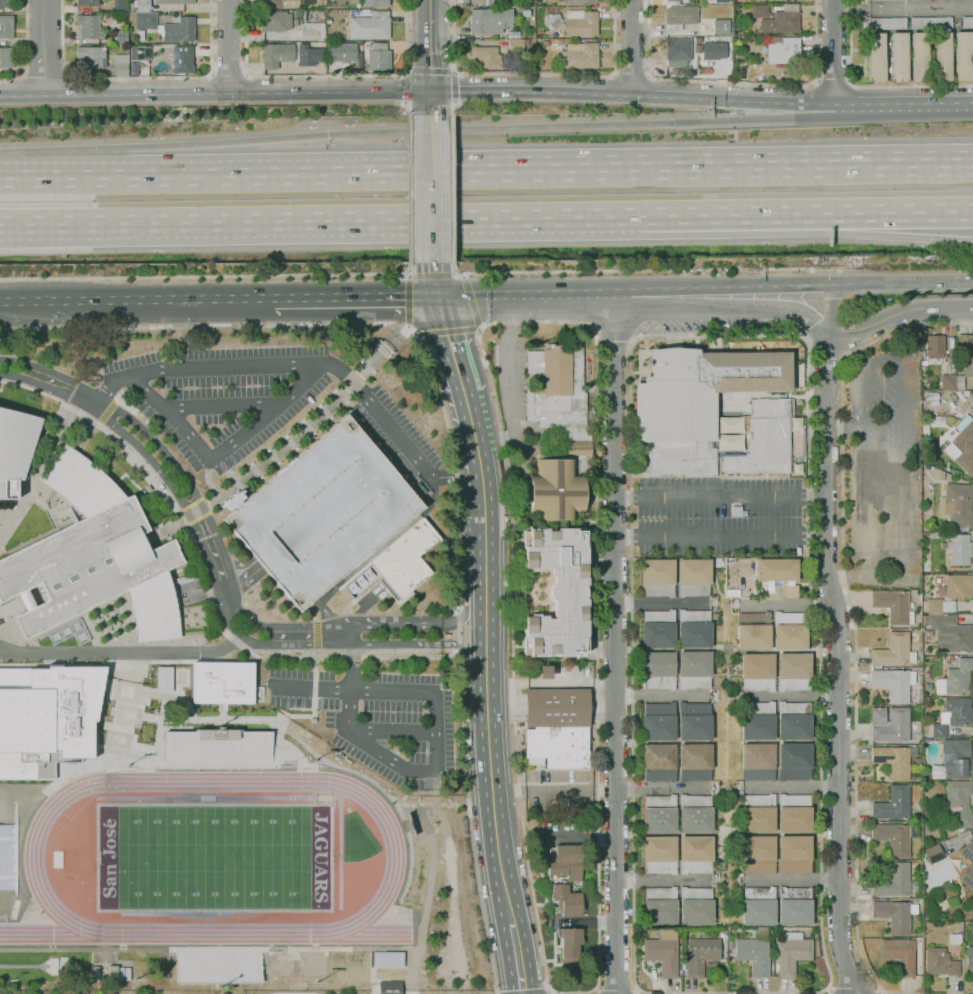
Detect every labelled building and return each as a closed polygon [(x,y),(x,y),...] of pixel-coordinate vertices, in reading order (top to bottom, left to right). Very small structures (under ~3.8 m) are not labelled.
[(114,13),(114,0),(127,0),(128,12),(114,13)] [(133,6),(133,0),(135,0),(150,0),(150,12),(136,12),(136,6),(133,6)] [(182,3),(193,3),(192,0),(154,0),(154,10),(182,9),(182,3)] [(262,8),(262,0),(281,0),(281,8),(262,8)] [(799,32),(760,33),(760,19),(775,19),(775,16),(768,16),(768,17),(752,17),(752,5),(769,5),(769,14),(774,14),(774,11),(784,11),(784,4),(798,4),(798,11),(799,11),(799,32)] [(682,32),(668,32),(667,24),(666,24),(666,8),(669,8),(669,6),(698,6),(698,23),(682,24),(682,32)] [(502,33),(471,34),(471,23),(470,23),(470,20),(471,20),(471,9),(513,8),(513,26),(504,26),(504,28),(502,28),(502,33)] [(522,16),(522,15),(520,15),(520,13),(522,13),(522,11),(524,11),(524,8),(526,8),(526,11),(527,11),(527,8),(531,8),(531,16),(522,16)] [(390,38),(350,39),(349,18),(371,17),(371,10),(389,10),(390,38)] [(567,36),(567,10),(584,10),(584,11),(598,11),(598,35),(567,36)] [(263,31),(262,12),(286,11),(286,13),(291,13),(291,29),(286,29),(286,31),(263,31)] [(150,12),(157,12),(157,25),(163,25),(163,24),(179,24),(179,16),(194,16),(195,41),(164,42),(164,33),(157,33),(157,28),(136,28),(136,12),(150,12)] [(550,29),(548,25),(546,26),(543,20),(545,19),(544,16),(545,16),(545,15),(549,13),(549,14),(551,13),(552,15),(555,13),(556,14),(559,13),(560,17),(562,20),(558,22),(558,23),(556,24),(556,25),(554,26),(555,28),(550,29)] [(104,38),(78,38),(78,24),(74,24),(74,14),(81,14),(99,15),(99,31),(104,31),(104,38)] [(13,38),(0,38),(0,15),(13,15),(13,38)] [(871,29),(870,17),(906,16),(907,28),(871,29)] [(952,28),(911,29),(910,17),(952,16),(952,28)] [(962,17),(972,16),(972,28),(962,29),(962,17)] [(712,19),(712,34),(728,33),(728,19),(712,19)] [(325,40),(318,40),(302,40),(302,28),(305,28),(305,23),(324,22),(324,27),(325,27),(325,40)] [(136,40),(136,30),(144,30),(144,40),(136,40)] [(115,44),(115,31),(127,31),(128,44),(115,44)] [(952,81),(934,81),(934,31),(951,32),(952,81)] [(972,80),(956,80),(955,31),(972,31),(972,80)] [(886,81),(869,82),(868,32),(884,32),(886,81)] [(908,80),(891,80),(891,32),(908,32),(908,80)] [(929,80),(911,80),(911,32),(928,32),(929,80)] [(732,53),(720,53),(720,36),(732,37),(732,53)] [(768,63),(767,37),(782,36),(782,38),(800,37),(800,62),(768,63)] [(682,67),(667,67),(667,60),(666,60),(666,38),(692,38),(692,60),(682,60),(682,67)] [(524,52),(509,52),(509,39),(529,39),(529,45),(524,45),(524,52)] [(725,59),(724,41),(701,42),(701,59),(725,59)] [(355,42),(325,43),(326,62),(355,61),(355,42)] [(369,70),(368,43),(372,43),(372,42),(387,42),(387,50),(391,50),(391,70),(369,70)] [(560,68),(559,62),(560,62),(560,50),(567,50),(566,43),(583,43),(598,42),(599,67),(560,68)] [(278,69),(263,69),(263,43),(294,43),(294,61),(278,61),(278,69)] [(151,60),(136,60),(136,59),(130,59),(130,45),(137,45),(151,45),(151,60)] [(173,73),(172,46),(192,45),(193,64),(194,64),(194,73),(173,73)] [(107,66),(81,67),(81,57),(77,57),(76,47),(105,46),(105,56),(106,56),(107,66)] [(14,67),(0,67),(0,47),(12,47),(12,55),(13,55),(14,67)] [(501,68),(478,69),(477,56),(471,56),(471,47),(497,47),(498,54),(500,54),(500,60),(501,60),(501,68)] [(128,76),(116,76),(116,63),(115,63),(115,54),(128,54),(128,76)] [(746,73),(740,72),(742,60),(748,61),(746,73)] [(927,358),(927,351),(922,351),(922,334),(945,334),(945,354),(943,354),(943,358),(927,358)] [(957,334),(972,334),(972,344),(957,344),(957,334)] [(564,456),(564,427),(538,427),(538,420),(526,421),(526,387),(543,386),(543,378),(526,378),(526,351),(542,350),(542,349),(544,349),(544,343),(577,343),(577,346),(583,346),(588,346),(588,352),(583,352),(583,392),(585,392),(586,425),(590,425),(591,456),(564,456)] [(716,477),(647,477),(646,472),(639,473),(639,442),(634,442),(633,383),(643,382),(643,376),(650,376),(649,349),(699,348),(699,353),(790,352),(790,391),(715,392),(716,441),(711,441),(711,448),(716,448),(716,477)] [(964,350),(972,350),(972,376),(964,376),(964,389),(956,389),(956,375),(964,375),(964,350)] [(956,389),(941,389),(941,374),(956,374),(956,375),(956,389)] [(806,474),(791,474),(791,472),(723,473),(723,453),(748,453),(747,418),(751,418),(750,399),(790,398),(790,461),(800,461),(800,462),(806,462),(806,474)] [(17,499),(0,499),(0,408),(17,412),(42,418),(22,479),(18,479),(17,499)] [(222,506),(226,501),(230,496),(236,493),(241,490),(242,491),(240,493),(244,497),(240,501),(241,503),(347,414),(424,506),(316,597),(300,611),(261,564),(222,519),(235,508),(233,506),(228,510),(225,506),(223,507),(222,506)] [(972,419),(972,420),(972,476),(954,459),(953,460),(943,451),(951,442),(950,441),(960,431),(955,427),(967,414),(972,419)] [(742,450),(742,417),(715,417),(715,450),(742,450)] [(18,594),(0,603),(0,602),(0,560),(85,517),(75,508),(61,495),(51,487),(41,480),(65,443),(77,452),(94,465),(109,479),(126,498),(132,495),(149,530),(141,534),(149,551),(173,539),(177,548),(176,548),(183,562),(166,570),(172,586),(176,602),(179,620),(181,637),(137,642),(135,629),(133,615),(130,602),(126,590),(78,613),(91,640),(78,646),(73,635),(53,645),(47,635),(39,639),(36,633),(25,639),(14,616),(26,611),(18,594)] [(582,474),(583,511),(575,511),(575,519),(537,520),(537,512),(530,512),(530,474),(536,474),(536,460),(574,459),(574,474),(582,474)] [(945,472),(944,480),(935,479),(936,468),(945,472)] [(972,527),(948,525),(949,518),(937,517),(939,497),(944,497),(946,482),(972,485),(971,510),(972,511),(972,527)] [(741,516),(731,516),(731,506),(741,506),(741,516)] [(399,606),(377,579),(380,577),(368,562),(422,518),(439,538),(418,556),(432,573),(411,590),(413,594),(399,606)] [(552,600),(550,596),(549,593),(550,590),(550,587),(551,584),(554,584),(554,576),(551,576),(551,569),(539,569),(539,571),(529,571),(529,568),(524,568),(524,547),(522,547),(522,531),(528,531),(528,528),(547,528),(548,530),(556,530),(556,528),(574,527),(574,531),(584,531),(585,549),(586,549),(586,563),(585,563),(585,577),(587,577),(587,585),(585,585),(585,598),(587,598),(587,606),(585,606),(586,620),(587,620),(587,635),(585,635),(585,653),(586,653),(586,656),(577,656),(574,657),(574,656),(557,656),(557,654),(549,654),(549,656),(529,656),(524,656),(524,653),(523,653),(523,638),(524,638),(524,617),(530,616),(530,614),(539,613),(539,615),(547,615),(547,619),(554,619),(554,600),(552,600)] [(969,565),(950,565),(950,549),(940,549),(940,542),(946,542),(946,541),(951,541),(951,534),(969,534),(969,542),(971,542),(972,556),(969,556),(969,565)] [(778,599),(765,599),(765,593),(774,593),(774,585),(782,585),(782,580),(756,580),(756,558),(798,559),(798,580),(788,580),(788,585),(798,585),(798,598),(778,597),(778,599)] [(675,597),(668,597),(668,596),(642,596),(642,559),(674,559),(674,584),(675,584),(675,597)] [(684,597),(678,597),(678,584),(678,559),(711,559),(711,584),(709,584),(709,596),(684,596),(684,597)] [(177,583),(175,578),(197,572),(198,577),(177,583)] [(969,598),(946,598),(946,575),(972,575),(972,597),(969,597),(969,598)] [(909,625),(889,625),(889,613),(880,613),(879,607),(871,607),(871,592),(908,591),(909,625)] [(927,601),(927,599),(942,599),(942,601),(953,601),(953,600),(955,600),(955,601),(955,611),(953,611),(953,613),(943,613),(943,611),(942,611),(942,613),(927,613),(927,611),(921,611),(921,601),(927,601)] [(675,647),(642,648),(642,611),(669,611),(669,609),(675,609),(675,647)] [(711,647),(679,648),(679,623),(679,609),(684,609),(684,611),(710,610),(710,622),(711,622),(711,647)] [(770,649),(738,649),(738,613),(764,613),(764,611),(770,611),(770,649)] [(807,649),(774,649),(774,611),(780,611),(780,613),(807,613),(807,649)] [(956,625),(972,625),(972,652),(936,652),(936,629),(927,629),(927,614),(943,614),(943,615),(956,614),(956,625)] [(933,637),(924,637),(924,631),(922,631),(922,627),(924,627),(924,630),(933,630),(933,637)] [(908,665),(872,664),(872,648),(889,649),(889,631),(892,632),(892,629),(904,629),(904,631),(909,631),(908,651),(915,652),(915,662),(908,662),(908,665)] [(685,690),(679,690),(679,651),(711,651),(711,676),(710,676),(710,688),(685,688),(685,690)] [(670,690),(670,688),(643,688),(643,652),(675,652),(675,676),(675,690),(670,690)] [(768,692),(768,690),(743,690),(743,679),(742,679),(742,654),(774,653),(774,692),(768,692)] [(784,691),(778,692),(778,653),(811,653),(811,678),(809,678),(809,690),(784,690),(784,691)] [(935,681),(937,679),(946,679),(946,668),(958,668),(958,657),(972,657),(972,670),(969,670),(969,694),(945,694),(936,694),(936,686),(935,685),(935,681)] [(252,703),(193,703),(193,662),(253,662),(252,703)] [(550,678),(539,678),(538,665),(550,665),(550,678)] [(157,666),(173,667),(172,693),(157,693),(157,666)] [(53,779),(53,760),(92,760),(92,720),(100,720),(100,667),(0,667),(0,779),(53,779)] [(908,703),(889,703),(889,686),(871,686),(871,670),(909,670),(909,671),(915,671),(915,684),(908,684),(908,703)] [(588,768),(546,768),(546,758),(543,758),(543,764),(527,765),(527,758),(525,758),(525,729),(535,729),(535,725),(526,726),(526,689),(589,689),(589,726),(587,726),(588,768)] [(946,738),(932,737),(932,723),(940,723),(940,712),(944,712),(944,698),(970,698),(970,707),(972,707),(972,724),(948,724),(948,723),(947,723),(946,738)] [(675,740),(643,740),(642,703),(669,703),(669,701),(675,701),(675,740)] [(712,740),(679,740),(679,715),(679,701),(685,701),(685,703),(710,703),(711,714),(712,714),(712,740)] [(774,739),(742,739),(741,703),(768,703),(768,701),(774,701),(774,739)] [(811,739),(778,739),(778,701),(784,701),(784,702),(811,702),(811,739)] [(909,741),(872,741),(871,707),(909,707),(909,741)] [(197,739),(197,730),(238,729),(238,738),(197,739)] [(969,779),(923,779),(923,773),(931,773),(931,765),(942,765),(943,753),(941,753),(941,739),(971,740),(970,764),(972,764),(972,777),(969,777),(969,779)] [(785,781),(779,782),(778,744),(811,743),(811,768),(809,768),(809,779),(785,780),(785,781)] [(676,782),(669,782),(669,780),(642,781),(642,769),(643,769),(643,744),(676,744),(676,769),(676,782)] [(684,782),(679,782),(679,744),(712,744),(712,769),(711,769),(711,781),(684,781),(684,782)] [(769,781),(769,780),(743,780),(743,769),(742,769),(742,744),(774,744),(774,781),(769,781)] [(909,781),(889,781),(889,763),(871,763),(871,747),(916,747),(916,756),(909,756),(909,781)] [(968,810),(970,810),(972,825),(957,829),(953,814),(960,812),(960,808),(958,808),(958,807),(943,807),(943,801),(946,800),(946,781),(972,780),(972,795),(968,795),(968,810)] [(909,818),(872,818),(872,802),(889,802),(889,784),(909,784),(909,786),(921,786),(921,802),(909,802),(909,818)] [(676,832),(643,832),(643,796),(670,796),(670,794),(675,794),(676,832)] [(712,832),(680,832),(680,807),(680,794),(686,794),(686,796),(711,796),(711,806),(712,806),(712,832)] [(775,832),(742,832),(742,807),(744,807),(743,795),(769,795),(769,794),(775,794),(775,832)] [(811,831),(779,832),(778,794),(785,794),(785,795),(811,795),(811,831)] [(909,858),(889,857),(889,840),(872,840),(872,824),(910,824),(909,827),(913,827),(913,831),(916,831),(916,836),(909,836),(909,858)] [(775,874),(769,874),(769,873),(743,873),(743,836),(775,835),(775,874)] [(779,874),(779,836),(811,835),(812,872),(785,873),(785,874),(779,874)] [(676,874),(670,874),(670,873),(643,873),(643,836),(676,836),(676,874)] [(686,874),(680,874),(680,836),(712,836),(713,861),(711,861),(711,873),(686,873),(686,874)] [(972,836),(972,837),(972,870),(972,893),(969,889),(969,888),(958,877),(968,866),(969,866),(970,861),(959,851),(968,842),(971,840),(970,838),(972,836)] [(922,861),(922,849),(923,849),(938,843),(944,858),(927,865),(925,860),(922,861)] [(571,882),(566,882),(566,875),(559,875),(559,878),(547,878),(548,860),(551,860),(551,855),(549,855),(549,848),(554,848),(554,844),(581,845),(581,881),(571,881),(571,882)] [(909,895),(872,895),(872,879),(888,879),(888,862),(909,862),(909,880),(917,880),(917,892),(909,893),(909,895)] [(581,917),(561,917),(561,913),(554,913),(554,907),(557,907),(557,900),(551,900),(551,884),(559,884),(559,880),(565,880),(565,884),(568,884),(568,892),(581,892),(581,917)] [(775,924),(742,924),(742,899),(744,899),(744,888),(769,888),(769,886),(775,886),(775,924)] [(779,925),(779,886),(785,886),(785,888),(810,888),(810,887),(812,887),(812,925),(779,925)] [(677,925),(643,925),(643,888),(670,888),(670,887),(677,887),(677,925)] [(713,925),(680,925),(680,887),(686,887),(686,888),(712,888),(712,899),(713,899),(713,925)] [(910,934),(890,934),(890,917),(872,917),(872,902),(909,902),(910,934)] [(768,957),(769,957),(769,977),(752,977),(752,960),(735,960),(735,938),(755,938),(755,936),(754,936),(754,927),(768,927),(768,936),(767,936),(767,939),(768,939),(768,957)] [(560,936),(558,936),(556,929),(561,928),(582,928),(582,938),(583,938),(583,943),(582,943),(582,944),(578,944),(579,958),(581,958),(581,966),(562,966),(562,958),(561,958),(561,937),(560,937),(560,936)] [(812,960),(795,960),(795,978),(778,978),(778,939),(781,939),(781,932),(802,932),(802,939),(813,939),(812,960)] [(961,944),(948,944),(948,933),(961,933),(961,944)] [(914,975),(898,976),(898,960),(880,960),(880,939),(887,939),(887,937),(897,937),(897,939),(914,939),(914,975)] [(677,978),(661,978),(661,960),(643,960),(643,939),(678,939),(677,978)] [(720,960),(703,960),(703,978),(686,978),(686,961),(687,961),(687,939),(720,939),(720,960)] [(175,983),(260,982),(259,945),(168,947),(168,951),(174,951),(175,983)] [(966,945),(965,974),(972,974),(972,945),(966,945)] [(959,975),(947,975),(947,974),(926,974),(925,948),(945,947),(945,952),(948,952),(948,960),(959,960),(959,975)] [(402,966),(402,951),(371,952),(372,967),(402,966)] [(400,980),(377,981),(378,993),(400,993),(400,980)]
